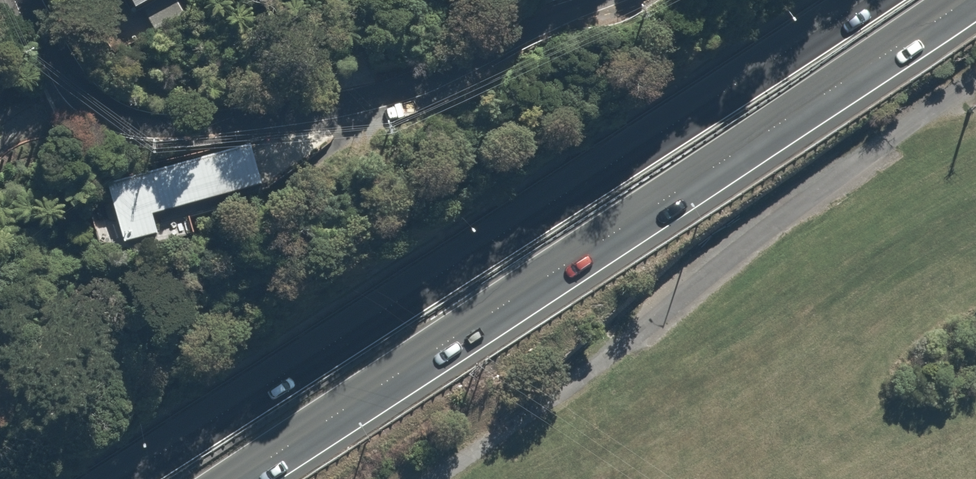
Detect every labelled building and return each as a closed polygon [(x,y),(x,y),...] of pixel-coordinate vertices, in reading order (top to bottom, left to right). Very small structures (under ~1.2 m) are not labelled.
[(180,0),(129,0),(135,12),(145,7),(157,30),(187,15),(180,0)] [(251,144),(110,179),(124,245),(158,236),(152,214),(260,187),(251,144)]
